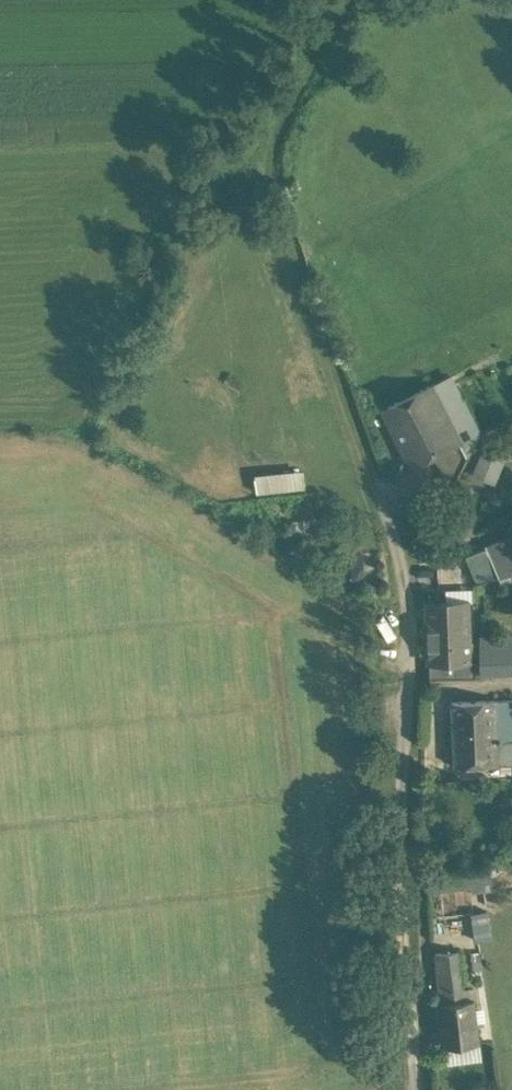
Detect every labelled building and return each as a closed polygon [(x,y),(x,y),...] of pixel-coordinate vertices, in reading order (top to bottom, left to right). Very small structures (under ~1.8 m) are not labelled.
[(432,385),(383,409),(411,465),(435,453),(460,440),(432,385)] [(460,440),(435,453),(452,488),(453,488),(468,455),(460,440)] [(290,474),(262,476),(263,495),(291,493),(290,474)] [(486,544),(500,575),(511,571),(511,533),(486,544)] [(468,599),(428,601),(430,659),(468,659),(468,658),(476,658),(476,640),(469,640),(468,599)] [(482,635),(483,669),(511,668),(511,634),(482,635)] [(468,659),(430,659),(430,676),(476,676),(477,658),(476,658),(468,658),(468,659)] [(452,699),(455,763),(511,761),(511,697),(452,699)] [(481,865),(469,867),(472,889),(484,887),(481,865)] [(458,949),(435,951),(441,1001),(464,998),(463,988),(458,949)] [(441,1001),(440,1001),(446,1045),(480,1041),(477,1019),(484,1019),(483,1010),(476,1010),(475,997),(474,997),(473,987),(463,988),(464,998),(441,1001)]
